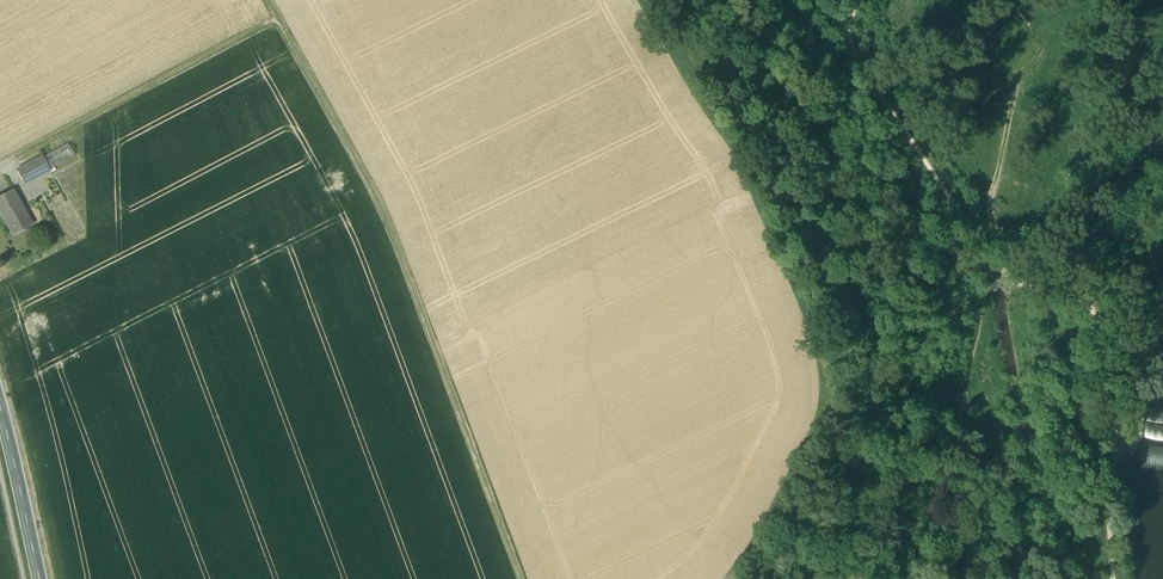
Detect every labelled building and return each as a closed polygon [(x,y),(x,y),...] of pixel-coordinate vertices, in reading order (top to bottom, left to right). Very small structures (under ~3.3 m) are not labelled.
[(42,158),(48,170),(75,155),(68,143),(42,158)] [(23,184),(48,170),(42,158),(16,172),(23,184)] [(0,196),(0,214),(2,217),(0,218),(0,223),(6,235),(25,226),(18,213),(22,211),(12,190),(0,196)]
